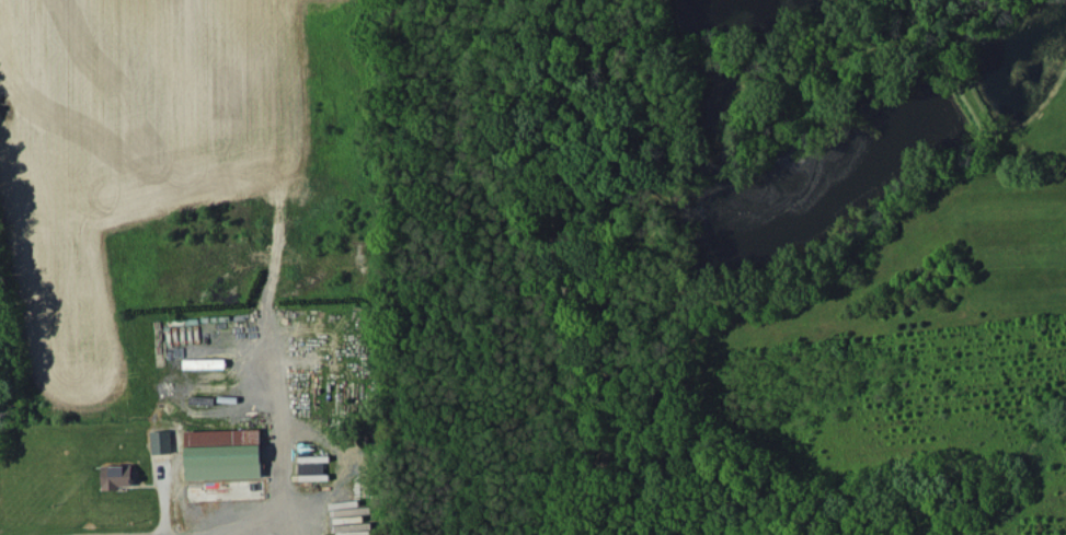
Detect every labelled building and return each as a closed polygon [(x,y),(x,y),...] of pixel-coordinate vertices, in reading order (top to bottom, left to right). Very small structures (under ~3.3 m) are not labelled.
[(184,431),(186,479),(260,476),(259,429),(184,431)] [(151,431),(152,454),(172,453),(171,430),(151,431)] [(298,456),(298,480),(325,480),(325,455),(298,456)] [(133,487),(132,465),(102,466),(102,488),(133,487)]
